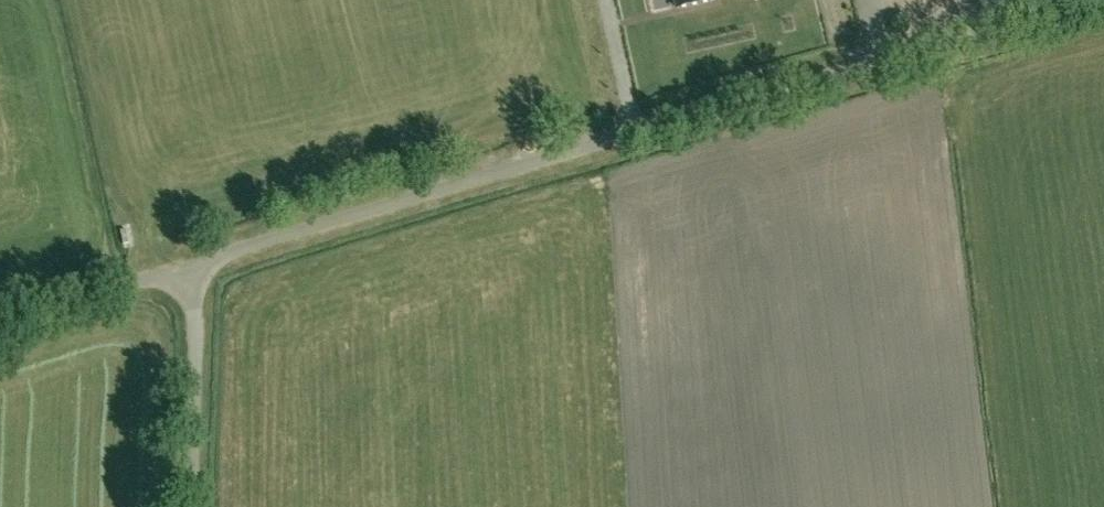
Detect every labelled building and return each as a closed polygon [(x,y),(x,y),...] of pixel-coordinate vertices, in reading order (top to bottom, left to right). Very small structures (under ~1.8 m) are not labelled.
[(678,9),(712,1),(712,0),(676,0),(678,9)]
